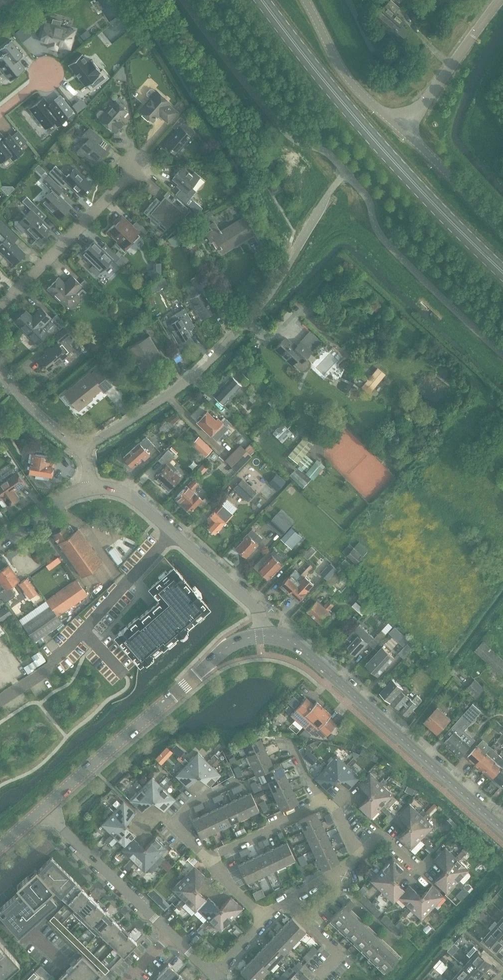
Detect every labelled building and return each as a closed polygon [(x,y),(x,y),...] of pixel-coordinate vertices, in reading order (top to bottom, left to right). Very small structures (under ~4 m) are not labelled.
[(373,19),(380,24),(376,28),(375,29),(376,30),(382,35),(386,30),(398,40),(407,30),(400,24),(403,20),(394,12),(399,7),(391,0),(389,0),(373,19)] [(45,23),(40,40),(50,43),(49,44),(49,47),(56,49),(57,46),(57,45),(70,48),(74,31),(59,27),(60,21),(53,19),(52,25),(45,23)] [(88,30),(81,36),(85,41),(92,35),(88,30)] [(0,56),(0,67),(10,80),(10,81),(25,69),(25,68),(24,69),(17,60),(23,55),(23,54),(22,55),(11,41),(12,41),(12,40),(0,49),(0,50),(1,50),(4,53),(0,56)] [(82,53),(68,64),(86,86),(87,85),(92,91),(109,77),(103,69),(101,71),(92,60),(89,62),(82,53)] [(123,65),(114,76),(127,79),(125,66),(123,65)] [(159,115),(168,122),(177,111),(168,104),(170,102),(156,90),(155,91),(152,89),(150,89),(147,92),(147,94),(150,97),(139,110),(153,121),(159,115)] [(119,120),(127,110),(122,106),(126,102),(120,97),(116,101),(116,100),(105,113),(102,110),(100,111),(98,113),(98,115),(100,118),(99,119),(111,129),(112,128),(115,132),(123,123),(119,120)] [(68,117),(54,100),(50,104),(49,104),(44,98),(30,108),(45,128),(54,121),(57,125),(68,117)] [(183,103),(178,109),(181,112),(186,106),(183,103)] [(170,149),(176,154),(195,132),(187,119),(186,120),(181,116),(173,126),(177,130),(166,143),(171,148),(170,149)] [(86,151),(97,161),(106,150),(95,141),(99,136),(89,128),(80,138),(85,142),(77,151),(82,156),(86,151)] [(1,162),(9,155),(12,160),(23,151),(20,147),(26,142),(17,131),(11,136),(10,134),(9,135),(5,138),(4,139),(0,133),(0,161),(1,162)] [(55,165),(49,172),(64,187),(68,183),(80,195),(85,189),(87,191),(88,189),(87,189),(95,181),(87,174),(84,177),(75,168),(66,176),(55,165)] [(197,191),(192,187),(200,177),(195,172),(192,175),(183,167),(173,178),(183,186),(176,194),(186,203),(197,191)] [(51,189),(40,201),(58,218),(70,206),(58,194),(62,189),(48,175),(43,181),(51,189)] [(37,240),(49,227),(31,210),(35,206),(26,197),(22,201),(31,210),(20,221),(19,220),(15,220),(14,221),(14,226),(21,232),(25,228),(37,240)] [(159,224),(159,225),(165,231),(181,211),(183,213),(187,208),(175,198),(171,202),(165,197),(161,202),(156,198),(144,212),(148,216),(149,215),(152,218),(151,220),(152,222),(153,223),(154,224),(156,224),(158,223),(159,224)] [(193,200),(189,205),(198,213),(203,208),(193,200)] [(210,209),(202,214),(205,218),(212,213),(210,209)] [(190,210),(185,216),(191,221),(196,215),(190,210)] [(257,223),(251,212),(246,215),(252,226),(257,223)] [(216,238),(224,251),(252,233),(243,217),(221,231),(215,222),(210,225),(213,229),(207,233),(212,240),(216,238)] [(138,234),(141,237),(147,231),(137,222),(131,227),(122,218),(116,224),(115,223),(108,230),(119,240),(117,241),(125,250),(133,241),(132,240),(138,234)] [(0,221),(0,233),(6,238),(0,244),(0,250),(14,264),(19,258),(18,257),(24,252),(13,241),(17,237),(0,220),(0,221)] [(178,233),(170,237),(174,243),(181,238),(178,233)] [(128,260),(122,254),(120,257),(111,248),(107,252),(95,241),(82,254),(94,265),(91,268),(97,275),(113,259),(116,262),(121,267),(128,260)] [(161,263),(153,263),(153,269),(148,271),(151,278),(161,274),(161,263)] [(199,293),(190,299),(202,318),(217,309),(210,298),(215,295),(202,273),(191,280),(199,293)] [(65,284),(59,278),(48,289),(65,305),(76,294),(75,293),(81,286),(86,290),(91,285),(85,280),(81,284),(73,276),(65,284)] [(51,320),(49,318),(51,317),(41,308),(33,317),(26,311),(15,322),(32,338),(37,343),(48,332),(46,330),(54,323),(51,320)] [(192,334),(186,324),(192,321),(184,308),(174,314),(177,319),(169,324),(168,322),(165,325),(170,334),(172,333),(178,342),(192,334)] [(56,314),(51,320),(54,323),(60,329),(66,323),(56,314)] [(144,325),(150,337),(156,333),(149,322),(144,325)] [(67,324),(63,327),(64,329),(55,337),(59,342),(40,358),(49,370),(67,355),(67,354),(74,348),(69,343),(73,340),(68,335),(73,331),(67,324)] [(322,341),(310,330),(295,346),(286,338),(275,349),(291,364),(292,363),(299,370),(303,371),(307,369),(309,367),(310,363),(309,359),(306,357),(311,352),(322,341)] [(130,349),(143,371),(162,359),(149,337),(130,349)] [(250,365),(242,373),(247,377),(249,375),(251,377),(257,371),(250,365)] [(372,390),(386,374),(384,372),(379,368),(377,367),(364,383),(372,390)] [(90,373),(60,397),(67,404),(72,400),(79,409),(87,403),(86,401),(102,388),(104,391),(111,385),(98,369),(91,374),(90,373)] [(214,396),(223,404),(241,385),(232,377),(214,396)] [(198,420),(197,422),(216,440),(228,428),(217,418),(216,420),(207,412),(203,416),(200,416),(198,418),(198,420)] [(175,413),(169,418),(173,422),(179,417),(175,413)] [(283,422),(273,432),(283,441),(292,432),(283,422)] [(309,439),(310,438),(306,435),(288,455),(306,471),(305,473),(313,479),(325,465),(317,459),(314,462),(305,454),(314,444),(309,439)] [(150,454),(148,452),(155,446),(146,437),(140,443),(139,443),(123,458),(132,468),(143,458),(144,460),(150,454)] [(49,461),(50,457),(34,454),(36,444),(24,442),(22,450),(32,451),(29,472),(52,476),(54,466),(53,466),(54,462),(49,461)] [(206,442),(200,449),(206,455),(212,449),(206,442)] [(240,445),(226,459),(236,469),(238,470),(247,461),(252,456),(240,445)] [(165,466),(155,477),(163,485),(162,486),(166,490),(167,489),(169,490),(180,477),(175,472),(177,469),(173,465),(169,462),(174,456),(168,451),(159,460),(165,466)] [(196,468),(202,474),(210,466),(203,460),(196,468)] [(3,508),(18,498),(13,491),(24,483),(17,473),(1,484),(0,482),(0,497),(1,498),(3,496),(8,504),(3,508)] [(277,473),(268,482),(277,490),(286,481),(277,473)] [(242,478),(233,488),(248,501),(256,492),(242,478)] [(201,499),(193,491),(199,484),(194,479),(187,486),(187,485),(176,497),(177,499),(176,500),(179,503),(180,502),(184,505),(183,505),(190,512),(201,499)] [(205,498),(199,505),(202,508),(209,501),(205,498)] [(216,510),(208,519),(209,520),(208,522),(210,524),(208,526),(215,533),(218,531),(221,533),(225,529),(222,526),(227,521),(233,514),(237,509),(226,499),(222,504),(221,503),(216,509),(216,510)] [(278,512),(268,523),(282,536),(292,524),(283,516),(278,512)] [(78,529),(72,533),(66,525),(52,535),(82,576),(101,562),(78,529)] [(289,546),(300,534),(292,527),(281,538),(289,546)] [(243,556),(247,556),(247,557),(259,544),(259,543),(263,538),(259,535),(253,529),(244,538),(245,539),(237,548),(240,551),(240,554),(243,556)] [(145,531),(140,536),(143,540),(148,534),(145,531)] [(359,542),(354,547),(350,544),(343,551),(356,563),(369,550),(359,542)] [(312,544),(304,554),(309,558),(317,548),(312,544)] [(114,546),(109,550),(119,563),(124,560),(114,546)] [(264,575),(267,579),(270,578),(271,579),(283,565),(278,561),(281,557),(277,553),(274,556),(273,555),(260,569),(264,573),(264,575)] [(173,566),(164,556),(142,580),(150,588),(160,599),(163,602),(185,628),(186,627),(208,607),(199,597),(199,596),(192,588),(183,578),(176,569),(173,566)] [(57,557),(46,565),(49,570),(61,561),(57,557)] [(347,574),(354,567),(345,558),(342,561),(341,560),(338,563),(339,565),(338,566),(347,574)] [(332,587),(341,577),(335,571),(337,569),(330,563),(320,573),(328,580),(327,582),(332,587)] [(281,586),(289,594),(306,577),(306,576),(304,578),(303,578),(314,567),(311,564),(300,575),(295,570),(281,586)] [(9,585),(17,579),(8,565),(0,571),(0,579),(5,587),(0,591),(0,595),(5,602),(15,595),(9,585)] [(26,577),(19,583),(29,597),(37,592),(26,577)] [(309,590),(314,584),(306,577),(289,594),(298,603),(310,590),(309,590)] [(76,579),(47,600),(57,615),(87,594),(76,579)] [(353,590),(349,595),(354,599),(358,594),(353,590)] [(367,609),(371,605),(361,596),(357,600),(367,609)] [(138,616),(137,617),(163,647),(177,634),(178,635),(185,628),(163,602),(160,599),(139,618),(138,616)] [(332,614),(329,611),(334,606),(329,601),(324,607),(317,600),(308,611),(323,625),(332,614)] [(353,606),(363,615),(367,611),(357,602),(353,606)] [(1,620),(11,613),(6,605),(0,610),(0,619),(1,620)] [(23,624),(35,640),(61,622),(50,606),(23,624)] [(163,647),(137,617),(127,626),(126,625),(118,633),(115,636),(140,664),(143,661),(143,662),(152,654),(151,654),(161,645),(163,647)] [(360,625),(344,642),(348,645),(347,646),(357,656),(368,643),(373,639),(374,640),(375,639),(360,625)] [(374,649),(378,644),(391,630),(387,626),(382,631),(375,639),(374,640),(373,639),(368,643),(374,649)] [(502,674),(502,660),(483,641),(475,651),(501,675),(502,674)] [(399,654),(404,659),(413,649),(408,644),(399,654)] [(367,665),(378,676),(395,658),(383,647),(367,665)] [(24,667),(27,673),(47,660),(41,650),(32,656),(34,660),(24,667)] [(393,680),(382,692),(391,701),(401,690),(406,694),(410,691),(405,686),(404,687),(403,689),(403,688),(393,680)] [(466,689),(476,697),(484,688),(475,680),(466,689)] [(298,689),(293,694),(302,701),(306,697),(298,689)] [(391,701),(391,702),(408,717),(422,701),(417,696),(413,700),(406,694),(401,690),(391,701)] [(293,696),(288,703),(293,707),(299,701),(293,696)] [(298,721),(305,728),(324,707),(316,701),(314,704),(306,697),(294,711),(302,717),(298,721)] [(462,712),(471,703),(466,698),(459,706),(460,706),(459,707),(459,708),(459,709),(462,712)] [(449,738),(444,743),(460,757),(474,741),(462,730),(480,710),(473,703),(445,734),(449,738)] [(305,728),(298,736),(307,738),(311,733),(313,734),(316,731),(324,738),(336,724),(328,716),(331,714),(324,707),(305,728)] [(425,721),(438,733),(450,719),(437,708),(425,721)] [(492,724),(500,731),(502,728),(502,726),(496,720),(492,724)] [(247,755),(264,747),(260,737),(242,745),(247,755)] [(468,757),(476,765),(491,748),(483,741),(468,757)] [(176,744),(171,749),(180,757),(184,753),(176,744)] [(167,746),(156,758),(161,764),(173,751),(167,746)] [(247,755),(251,765),(269,757),(264,747),(247,755)] [(491,748),(476,765),(484,772),(499,755),(491,748)] [(309,750),(304,756),(312,764),(317,758),(309,751),(309,750)] [(186,764),(198,775),(209,763),(211,765),(214,761),(211,758),(208,762),(198,752),(188,762),(186,764)] [(326,766),(338,778),(349,766),(350,768),(354,764),(350,761),(347,764),(337,755),(327,764),(326,766)] [(493,779),(502,768),(502,759),(499,755),(484,772),(493,779)] [(273,766),(269,757),(251,765),(256,775),(258,774),(263,772),(263,771),(273,766)] [(198,775),(186,764),(188,762),(185,759),(181,762),(185,766),(175,775),(187,787),(198,775)] [(338,778),(326,766),(327,764),(324,761),(320,765),(324,768),(315,778),(327,789),(338,778)] [(221,774),(211,765),(209,763),(198,775),(209,786),(211,785),(221,774)] [(263,772),(258,774),(262,783),(267,781),(285,773),(280,763),(273,766),(263,771),(263,772)] [(360,777),(350,768),(349,766),(338,778),(349,789),(360,777)] [(493,779),(501,787),(502,785),(502,768),(493,779)] [(272,790),(289,782),(285,773),(267,781),(272,790)] [(359,785),(370,796),(382,784),(384,786),(387,782),(383,778),(380,782),(370,773),(359,785)] [(141,788),(152,800),(164,788),(165,790),(169,786),(165,782),(162,786),(152,776),(142,787),(141,788)] [(272,790),(276,800),(294,792),(289,782),(272,790)] [(152,800),(141,788),(142,787),(139,783),(135,787),(139,790),(130,799),(142,811),(152,800)] [(382,784),(370,796),(382,807),(380,809),(384,812),(388,809),(387,808),(396,799),(393,796),(394,795),(384,786),(382,784)] [(164,811),(175,799),(165,790),(164,788),(152,800),(164,811)] [(281,810),(298,802),(294,792),(276,800),(281,810)] [(251,793),(241,797),(249,814),(259,810),(251,793)] [(380,809),(382,807),(370,796),(359,807),(371,818),(380,809)] [(239,819),(249,814),(241,797),(231,802),(239,819)] [(124,824),(135,812),(123,801),(114,811),(110,807),(107,811),(111,814),(112,813),(124,824)] [(231,802),(222,806),(230,823),(239,819),(231,802)] [(421,815),(423,816),(427,813),(428,814),(437,805),(434,802),(425,811),(423,810),(420,813),(410,804),(399,816),(410,827),(421,815)] [(220,828),(230,823),(222,806),(212,811),(220,828)] [(212,811),(202,815),(211,832),(220,828),(212,811)] [(111,841),(114,837),(113,836),(124,824),(112,813),(111,814),(101,824),(111,834),(108,838),(111,841)] [(299,821),(304,831),(321,823),(316,813),(299,821)] [(193,820),(201,837),(211,832),(202,815),(193,820)] [(433,826),(423,816),(421,815),(410,827),(422,838),(420,839),(424,843),(427,840),(424,836),(433,826)] [(304,831),(308,840),(326,832),(321,823),(304,831)] [(133,837),(133,838),(136,835),(124,824),(113,836),(114,837),(124,846),(124,847),(133,837)] [(411,849),(420,839),(422,838),(410,827),(399,838),(411,849)] [(330,842),(326,832),(308,840),(313,850),(330,842)] [(144,848),(133,838),(133,837),(124,847),(124,846),(121,849),(131,858),(128,862),(131,865),(135,862),(133,860),(144,848)] [(155,837),(144,848),(156,860),(154,862),(157,865),(161,861),(164,859),(160,855),(167,848),(155,837)] [(287,842),(277,846),(285,864),(295,859),(287,842)] [(313,850),(317,859),(335,851),(330,842),(313,850)] [(277,846),(267,851),(276,868),(285,864),(277,846)] [(464,846),(461,849),(463,850),(459,853),(463,857),(466,853),(469,850),(464,846)] [(156,860),(144,848),(133,860),(145,872),(147,869),(150,872),(152,872),(157,865),(154,862),(156,860)] [(435,860),(446,871),(457,859),(459,861),(463,857),(459,853),(456,857),(446,848),(435,860)] [(267,851),(258,855),(266,873),(276,868),(267,851)] [(322,869),(339,861),(335,851),(317,859),(322,869)] [(304,853),(298,856),(302,865),(309,862),(304,853)] [(258,855),(248,860),(256,877),(266,873),(258,855)] [(48,892),(53,887),(68,902),(82,888),(82,887),(51,857),(16,886),(20,890),(0,908),(0,912),(18,933),(55,900),(48,892)] [(393,857),(383,867),(382,869),(394,880),(405,868),(393,857)] [(457,859),(446,871),(458,881),(459,880),(463,883),(462,885),(469,892),(474,888),(469,884),(465,884),(463,882),(469,876),(469,874),(467,872),(469,870),(459,861),(457,859)] [(246,882),(256,877),(248,860),(238,864),(246,882)] [(394,880),(382,869),(383,867),(380,864),(377,867),(380,870),(371,880),(383,891),(394,880)] [(206,877),(195,866),(185,876),(182,872),(178,876),(182,879),(183,877),(196,889),(206,877)] [(459,880),(458,881),(446,871),(435,882),(447,893),(456,883),(460,886),(461,885),(469,893),(469,892),(462,885),(463,883),(459,880)] [(182,899),(179,902),(182,906),(186,902),(184,900),(196,889),(183,877),(182,879),(172,889),(182,899)] [(394,903),(399,898),(399,897),(406,891),(405,890),(394,880),(383,891),(394,903)] [(399,897),(399,898),(408,907),(410,908),(421,897),(410,885),(405,890),(406,891),(399,897)] [(444,896),(433,885),(421,897),(433,908),(431,909),(435,913),(438,909),(435,906),(444,896)] [(253,891),(257,899),(266,894),(262,887),(253,891)] [(362,887),(358,891),(363,895),(364,895),(367,892),(362,887)] [(68,902),(76,909),(73,912),(90,895),(89,894),(89,895),(82,888),(68,902)] [(186,902),(195,911),(197,909),(207,899),(206,899),(196,889),(184,900),(186,902)] [(81,920),(97,903),(98,903),(90,895),(73,912),(81,920)] [(378,916),(382,912),(364,895),(363,895),(360,899),(378,916)] [(207,919),(204,922),(207,925),(210,922),(209,920),(220,908),(208,897),(206,899),(207,899),(197,909),(207,919)] [(231,897),(220,908),(232,920),(230,921),(234,925),(237,921),(233,918),(243,908),(231,897)] [(408,907),(405,910),(409,913),(412,910),(422,919),(431,909),(433,908),(421,897),(410,908),(408,907)] [(351,899),(345,906),(349,909),(355,903),(351,899)] [(165,901),(160,906),(165,910),(168,907),(170,905),(165,901)] [(89,928),(106,910),(105,910),(97,903),(81,920),(89,928)] [(60,910),(68,915),(72,909),(65,904),(60,910)] [(386,971),(399,957),(349,909),(345,906),(332,919),(386,971)] [(230,921),(232,920),(220,908),(209,920),(210,922),(220,931),(230,921)] [(113,918),(106,910),(89,928),(96,935),(99,932),(100,932),(113,919),(113,918)] [(482,911),(477,917),(481,921),(486,915),(482,911)] [(54,915),(49,920),(50,920),(57,927),(62,923),(54,915)] [(405,925),(399,920),(395,924),(385,915),(381,919),(397,934),(401,930),(405,925)] [(306,930),(292,917),(285,925),(298,938),(306,930)] [(120,926),(113,919),(100,932),(107,940),(108,939),(121,926),(121,925),(120,926)] [(200,932),(203,929),(207,925),(204,922),(200,926),(202,927),(198,931),(200,932)] [(62,923),(57,927),(65,935),(70,931),(62,923)] [(491,930),(502,941),(502,927),(498,923),(491,930)] [(285,925),(277,932),(291,946),(298,938),(285,925)] [(115,947),(115,948),(129,934),(121,926),(108,939),(115,947)] [(502,945),(502,941),(491,930),(484,939),(498,951),(502,945)] [(73,943),(77,939),(70,931),(65,935),(73,943)] [(284,953),(291,946),(277,932),(270,940),(284,953)] [(136,942),(129,934),(115,948),(123,955),(136,942)] [(77,939),(73,943),(81,951),(85,946),(77,939)] [(484,939),(481,942),(495,954),(498,951),(484,939)] [(270,940),(263,948),(277,961),(284,953),(270,940)] [(0,941),(0,974),(8,967),(10,969),(14,967),(20,963),(0,941)] [(85,946),(81,951),(89,958),(93,954),(85,946)] [(466,953),(472,958),(486,971),(493,963),(496,966),(500,970),(502,967),(502,966),(484,950),(481,952),(479,950),(474,946),(466,953)] [(269,969),(277,961),(263,948),(255,955),(269,969)] [(307,961),(310,957),(314,953),(310,949),(302,957),(307,961)] [(101,962),(93,954),(89,958),(97,966),(101,962)] [(92,979),(94,979),(100,973),(82,955),(58,979),(91,979),(92,979)] [(262,976),(269,969),(255,955),(248,963),(262,976)] [(472,958),(465,966),(479,979),(486,971),(472,958)] [(440,959),(434,966),(439,972),(446,964),(444,963),(440,959)] [(101,962),(97,966),(105,974),(109,970),(101,962)] [(158,974),(164,979),(173,979),(179,974),(168,963),(158,974)] [(241,971),(250,979),(264,979),(265,979),(263,977),(262,976),(248,963),(241,971)] [(296,972),(299,969),(300,968),(295,964),(292,967),(290,966),(286,970),(290,974),(294,970),(296,972)] [(458,974),(464,979),(478,979),(479,979),(465,966),(458,974)] [(274,974),(281,979),(284,979),(290,974),(286,970),(281,975),(276,972),(274,974)]
